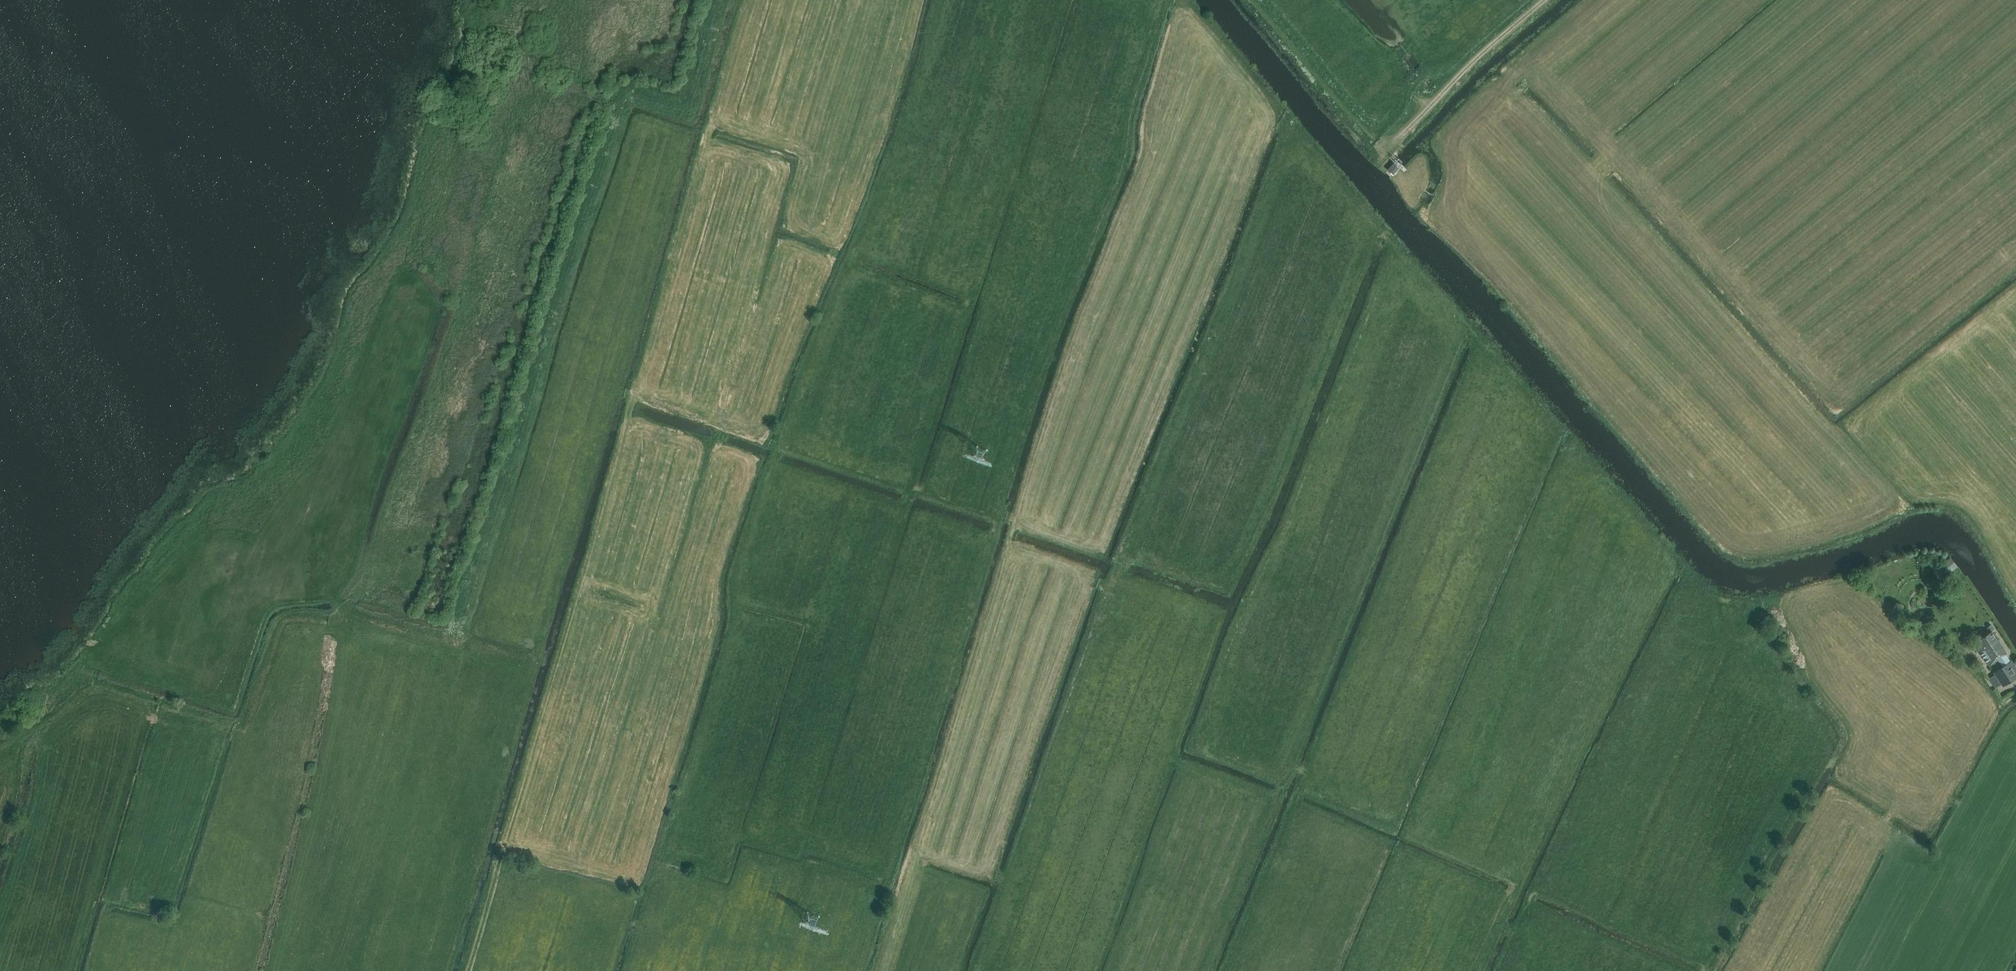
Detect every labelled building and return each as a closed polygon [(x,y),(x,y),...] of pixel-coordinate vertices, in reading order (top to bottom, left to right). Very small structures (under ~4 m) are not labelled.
[(1394,175),(1401,168),(1396,163),(1389,170),(1394,175)] [(1941,579),(1956,566),(1949,557),(1942,562),(1941,561),(1932,568),(1941,579)] [(1989,665),(2007,653),(1997,638),(1997,639),(1992,631),(1995,629),(1991,624),(1987,627),(1990,632),(1979,640),(1975,643),(1989,665)] [(1932,635),(1939,640),(1944,634),(1937,629),(1932,635)] [(1993,673),(2002,686),(2015,677),(2015,667),(2012,660),(1993,673)]
